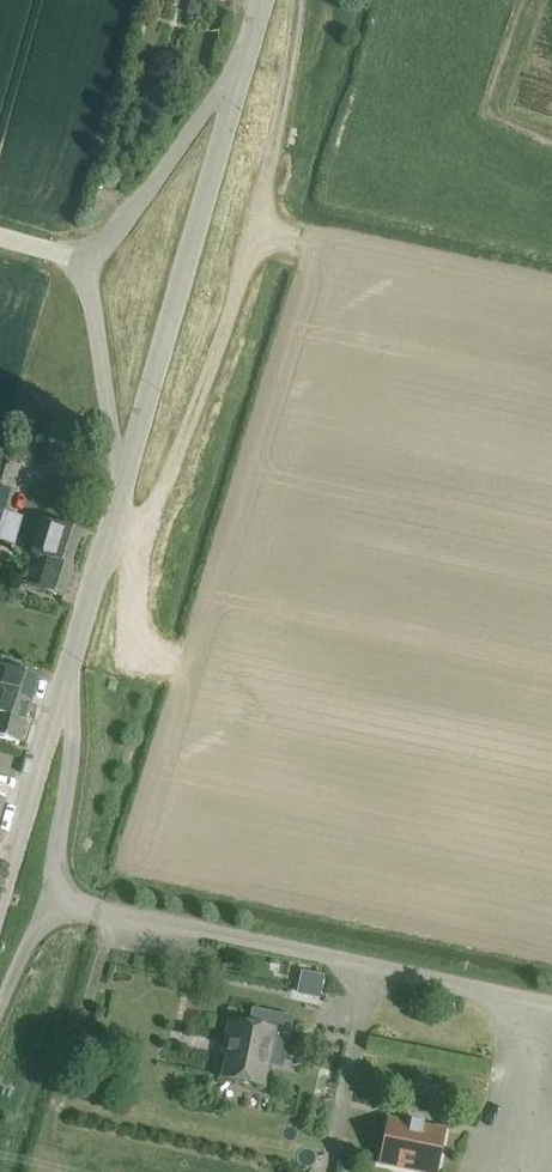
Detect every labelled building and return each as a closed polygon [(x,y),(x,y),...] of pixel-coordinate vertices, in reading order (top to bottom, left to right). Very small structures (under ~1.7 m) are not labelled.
[(191,3),(187,15),(199,19),(203,6),(191,3)] [(0,526),(0,543),(16,548),(24,519),(7,514),(4,513),(0,526)] [(42,523),(35,543),(44,545),(39,561),(48,563),(39,593),(65,601),(85,536),(42,523)] [(19,747),(30,711),(32,705),(39,679),(18,673),(18,672),(20,664),(0,658),(0,741),(19,747)] [(301,974),(297,997),(320,1001),(324,978),(301,974)] [(222,1082),(265,1090),(276,1034),(226,1025),(221,1055),(227,1057),(222,1082)] [(381,1166),(411,1171),(437,1171),(445,1133),(390,1122),(381,1166)]
